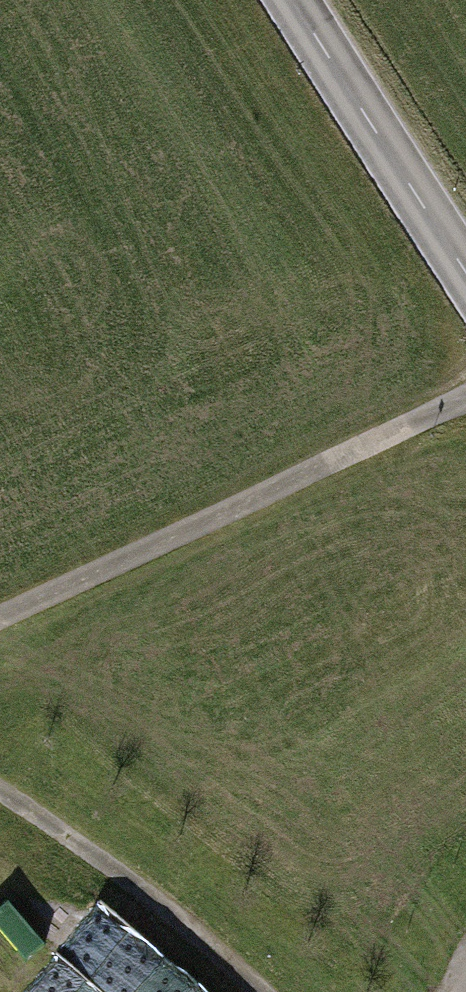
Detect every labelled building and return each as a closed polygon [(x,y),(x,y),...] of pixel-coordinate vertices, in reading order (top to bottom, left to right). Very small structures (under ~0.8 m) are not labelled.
[(27,991),(213,991),(102,901),(27,991)]
